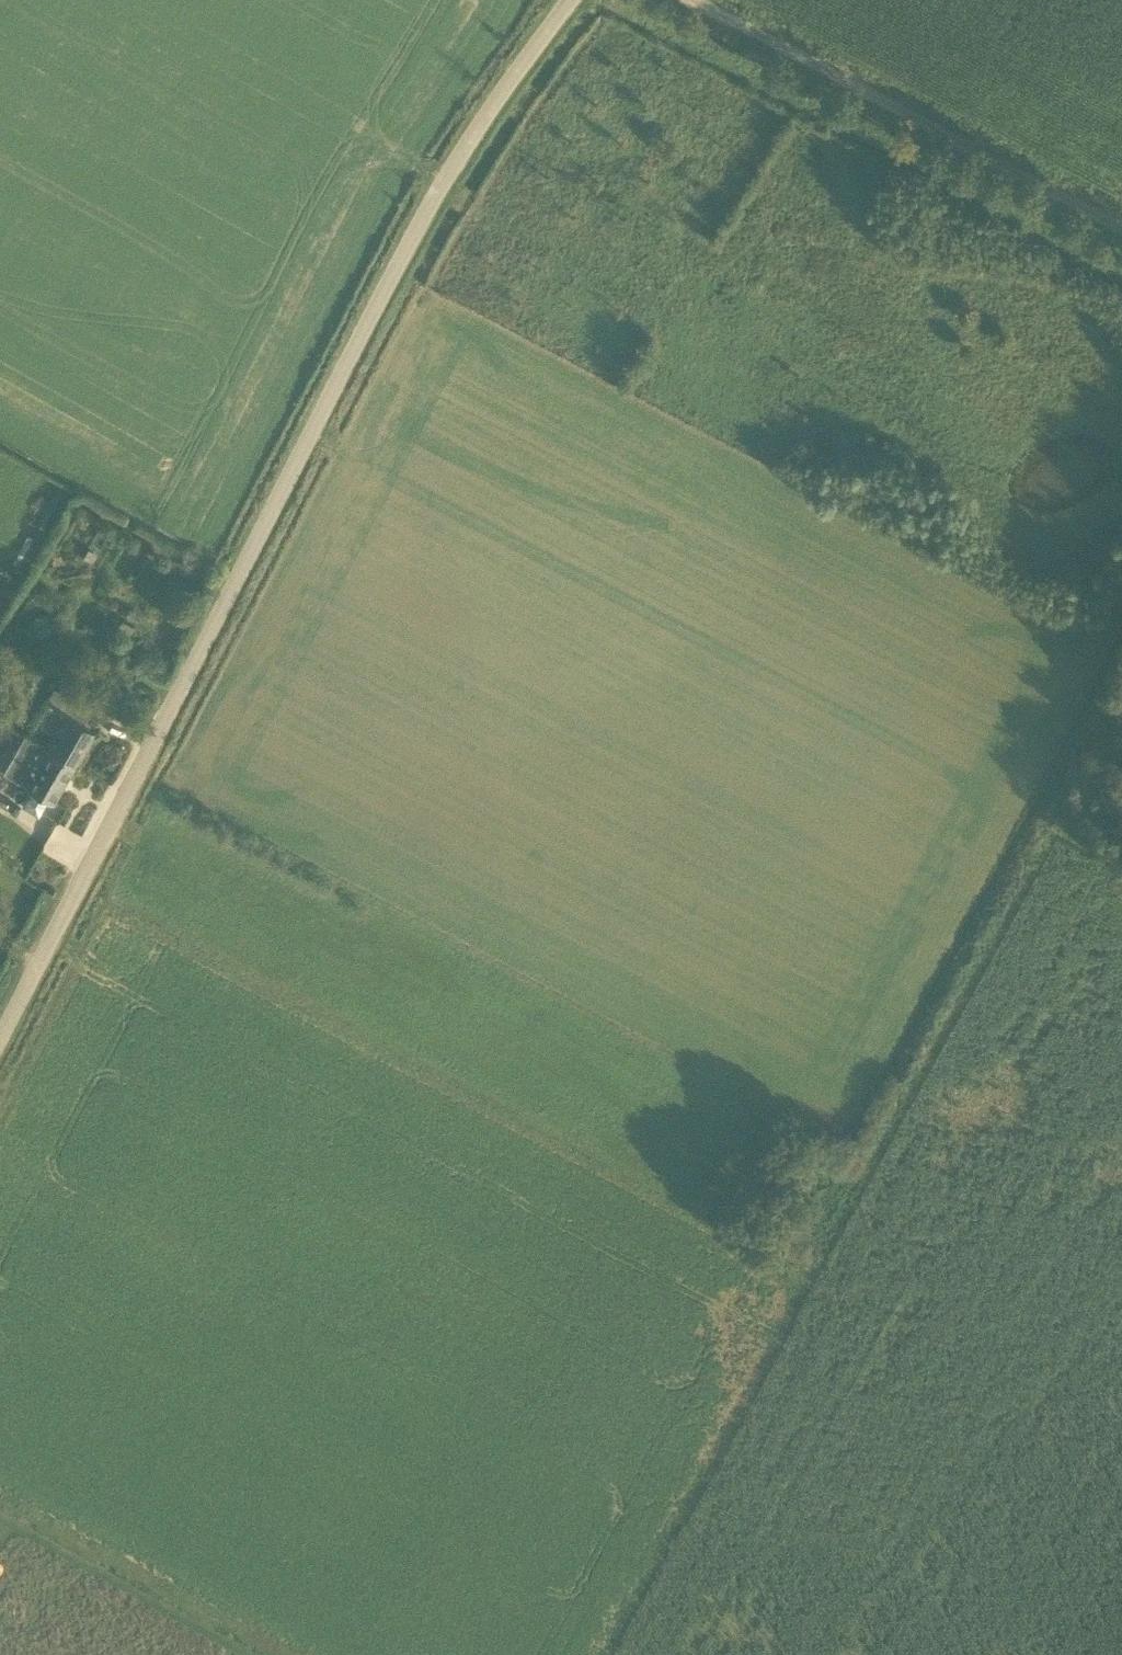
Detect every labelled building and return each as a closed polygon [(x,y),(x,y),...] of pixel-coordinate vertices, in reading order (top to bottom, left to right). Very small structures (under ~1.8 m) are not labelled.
[(48,732),(41,743),(40,745),(74,765),(96,729),(85,723),(91,711),(52,690),(34,724),(48,732)] [(40,745),(41,743),(25,733),(2,771),(30,788),(20,804),(40,816),(50,799),(53,801),(74,765),(40,745)]
